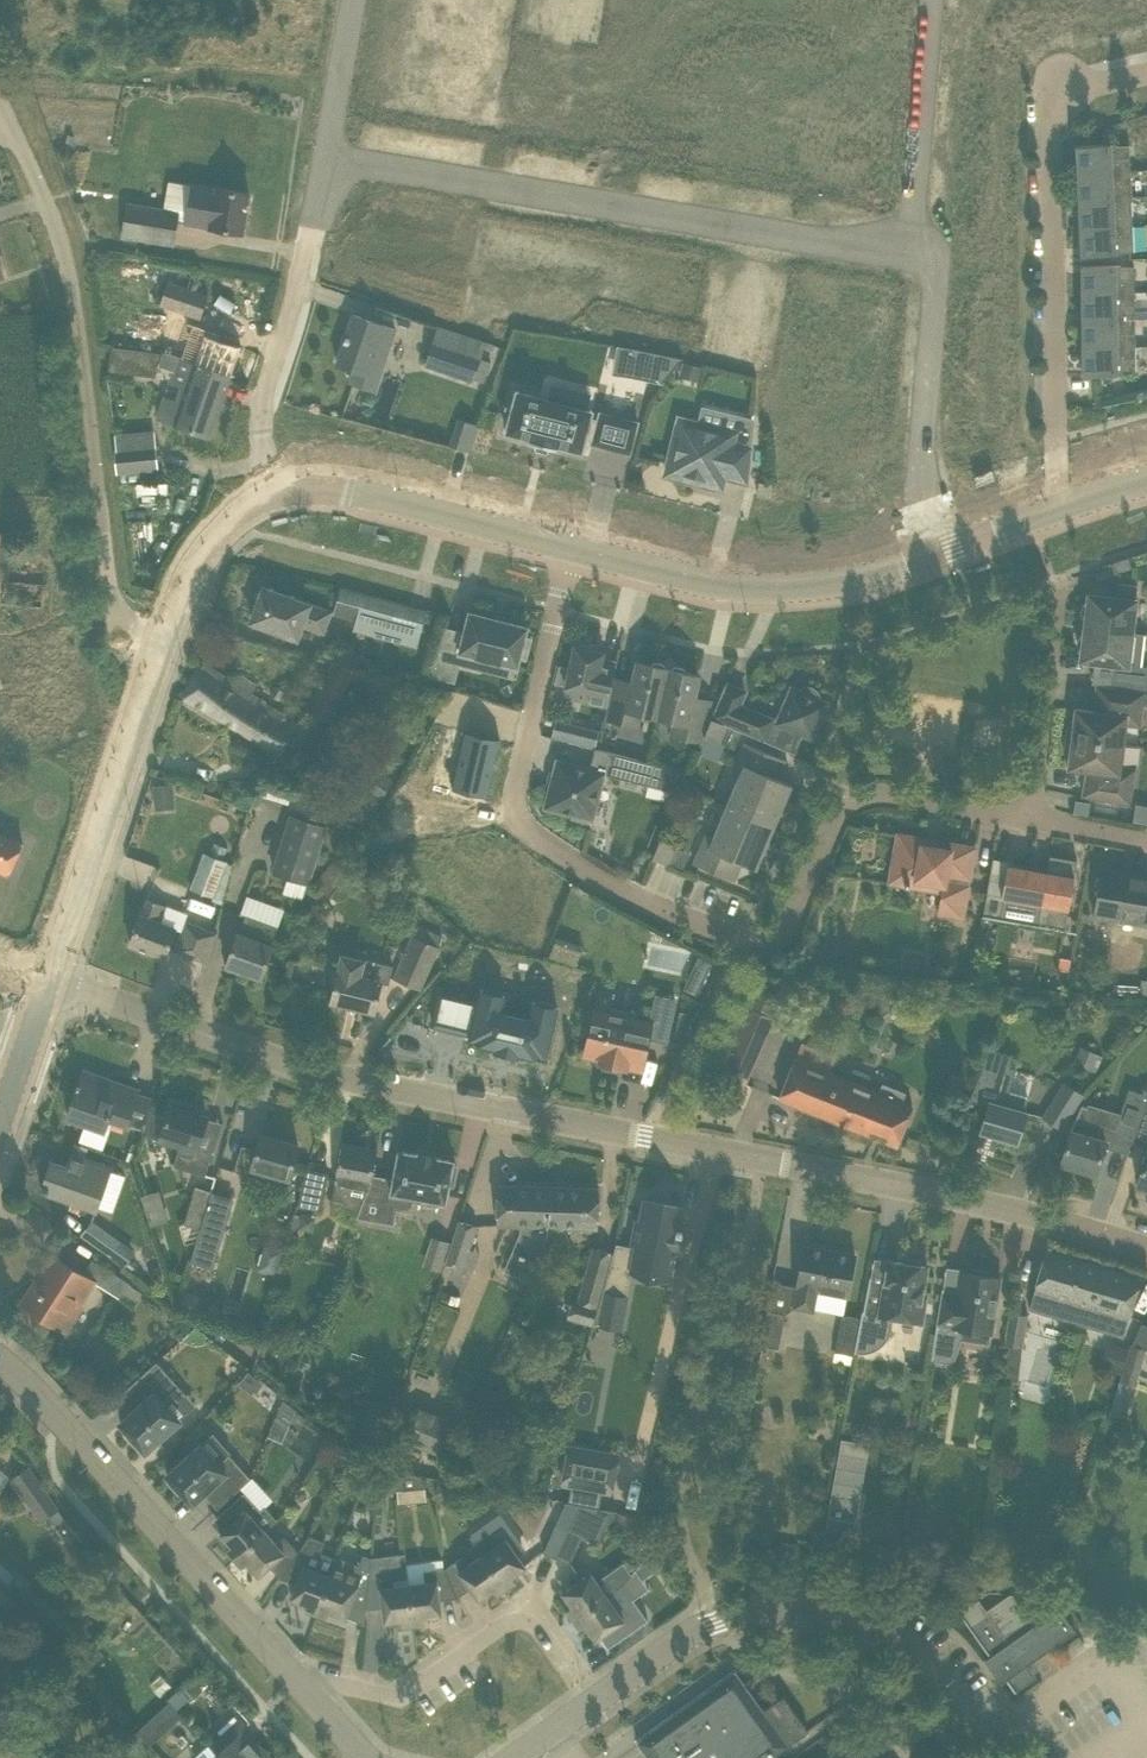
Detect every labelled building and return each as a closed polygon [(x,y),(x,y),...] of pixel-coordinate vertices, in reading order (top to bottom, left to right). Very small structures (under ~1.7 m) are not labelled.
[(864,5),(909,9),(910,0),(865,0),(864,5)] [(820,12),(819,21),(834,23),(835,13),(820,12)] [(819,21),(818,31),(834,32),(834,23),(819,21)] [(620,39),(618,54),(627,55),(630,40),(620,39)] [(630,40),(627,55),(636,57),(639,42),(630,40)] [(669,47),(667,62),(676,64),(679,49),(669,47)] [(545,48),(543,63),(552,65),(555,50),(545,48)] [(555,50),(552,65),(561,67),(564,52),(555,50)] [(702,53),(699,68),(708,69),(711,54),(702,53)] [(711,54),(708,69),(718,71),(720,56),(711,54)] [(593,57),(591,72),(600,73),(602,58),(593,57)] [(602,58),(600,73),(609,75),(612,60),(602,58)] [(752,61),(750,76),(759,78),(762,63),(752,61)] [(762,63),(759,78),(768,79),(771,64),(762,63)] [(816,64),(815,73),(830,75),(831,65),(816,64)] [(657,67),(655,81),(664,82),(666,69),(657,67)] [(666,69),(664,82),(673,84),(675,70),(666,69)] [(815,73),(814,83),(829,84),(830,75),(815,73)] [(721,78),(718,92),(727,93),(729,79),(721,78)] [(730,80),(728,95),(737,97),(740,82),(730,80)] [(769,87),(766,102),(775,103),(778,88),(769,87)] [(778,88),(775,103),(785,105),(787,90),(778,88)] [(810,124),(810,134),(825,135),(826,125),(810,124)] [(810,134),(809,143),(824,144),(825,135),(810,134)] [(1077,173),(1131,170),(1129,144),(1116,145),(1116,143),(1076,145),(1077,173)] [(807,161),(807,170),(822,171),(823,162),(807,161)] [(1131,170),(1077,173),(1078,193),(1079,200),(1082,200),(1132,197),(1131,170)] [(164,208),(127,202),(122,235),(173,243),(177,220),(209,226),(243,232),(250,193),(193,183),(193,185),(168,181),(164,208)] [(1082,200),(1079,200),(1079,207),(1080,227),(1133,224),(1132,197),(1082,200)] [(1133,224),(1080,227),(1081,247),(1081,255),(1085,255),(1109,253),(1121,253),(1121,251),(1134,250),(1133,224)] [(1085,264),(1081,265),(1082,272),(1082,292),(1135,292),(1135,266),(1121,266),(1121,264),(1109,264),(1085,264)] [(168,281),(160,304),(200,318),(208,296),(189,289),(194,273),(166,265),(162,280),(168,281)] [(1135,292),(1082,292),(1082,313),(1082,319),(1085,319),(1135,319),(1135,292)] [(488,300),(485,315),(494,316),(497,301),(488,300)] [(497,301),(494,316),(504,318),(506,303),(497,301)] [(790,304),(789,313),(804,316),(805,306),(790,304)] [(530,307),(527,322),(536,324),(539,309),(530,307)] [(539,309),(536,324),(546,326),(548,311),(539,309)] [(355,314),(337,363),(357,370),(353,382),(375,390),(396,328),(390,326),(377,322),(355,314)] [(1085,319),(1082,319),(1082,326),(1082,346),(1135,346),(1135,319),(1085,319)] [(598,320),(595,335),(604,337),(607,322),(598,320)] [(607,322),(604,337),(613,338),(616,323),(607,322)] [(787,324),(785,333),(800,336),(802,326),(787,324)] [(195,362),(232,375),(242,346),(205,333),(182,325),(177,338),(200,346),(195,362)] [(651,330),(648,345),(658,346),(660,331),(651,330)] [(660,331),(658,346),(667,348),(670,333),(660,331)] [(785,333),(784,342),(799,345),(800,336),(785,333)] [(434,342),(426,365),(473,380),(474,378),(485,382),(491,362),(480,358),(481,356),(434,340),(434,342)] [(617,345),(612,374),(662,383),(683,358),(617,345)] [(1135,346),(1082,346),(1083,367),(1083,374),(1086,374),(1122,374),(1122,372),(1136,372),(1135,348),(1135,346)] [(114,347),(111,370),(157,376),(160,352),(114,347)] [(211,436),(232,375),(195,362),(180,357),(171,383),(186,388),(181,402),(165,397),(158,417),(188,428),(211,436)] [(701,381),(705,367),(683,361),(679,376),(701,381)] [(780,363),(778,372),(793,375),(795,366),(780,363)] [(778,372),(777,382),(792,384),(793,375),(778,372)] [(517,391),(506,432),(531,439),(531,441),(556,448),(557,445),(582,452),(586,436),(593,438),(592,444),(630,453),(638,422),(600,412),(598,420),(591,419),(593,410),(517,391)] [(747,483),(750,459),(754,418),(702,405),(698,419),(679,415),(665,471),(688,477),(689,472),(698,474),(696,483),(723,490),(726,477),(747,483)] [(474,449),(481,422),(460,416),(452,442),(474,449)] [(117,448),(119,472),(157,468),(155,444),(117,448)] [(772,483),(759,482),(758,495),(771,496),(772,483)] [(1085,626),(1132,632),(1138,585),(1119,582),(1117,597),(1089,593),(1088,601),(1084,605),(1082,610),(1082,615),(1086,620),(1085,626)] [(323,631),(330,612),(264,588),(252,621),(297,637),(302,623),(323,631)] [(342,588),(335,615),(356,620),(354,629),(417,646),(426,611),(342,588)] [(445,627),(429,675),(452,681),(457,662),(481,668),(484,657),(517,666),(520,657),(527,658),(532,637),(525,636),(527,626),(470,612),(465,632),(445,627)] [(1132,632),(1085,626),(1084,633),(1080,637),(1078,642),(1078,647),(1082,652),(1081,659),(1114,663),(1111,686),(1146,690),(1146,666),(1141,665),(1145,634),(1132,632)] [(608,703),(616,668),(601,665),(604,651),(591,648),(592,646),(580,643),(580,645),(575,644),(566,686),(584,690),(582,697),(608,703)] [(669,667),(666,667),(664,663),(655,660),(652,663),(639,660),(634,682),(618,678),(608,720),(636,726),(640,712),(658,716),(669,667)] [(180,699),(292,765),(310,730),(251,694),(256,686),(241,675),(235,683),(202,661),(180,699)] [(669,667),(658,716),(676,721),(672,734),(698,740),(701,726),(704,727),(710,700),(694,696),(699,674),(686,671),(685,667),(675,665),(672,668),(669,667)] [(712,718),(729,725),(792,752),(800,733),(812,737),(827,702),(820,699),(821,697),(821,695),(820,693),(819,691),(818,689),(817,688),(815,686),(813,685),(811,685),(809,685),(807,685),(805,685),(803,686),(801,687),(800,689),(799,690),(792,687),(778,721),(739,705),(745,691),(726,683),(712,718)] [(1123,744),(1126,724),(1141,726),(1145,691),(1146,691),(1146,690),(1111,686),(1097,684),(1094,710),(1075,707),(1074,719),(1070,718),(1067,727),(1066,737),(1123,744)] [(556,718),(552,736),(570,740),(596,747),(600,729),(574,723),(556,718)] [(729,725),(712,718),(704,735),(722,743),(729,725)] [(465,730),(452,788),(486,796),(500,738),(465,730)] [(1120,764),(1123,744),(1066,737),(1065,746),(1065,756),(1069,756),(1068,768),(1087,770),(1083,795),(1130,801),(1135,764),(1120,764)] [(727,806),(774,826),(792,784),(778,778),(785,759),(743,745),(732,772),(740,776),(727,806)] [(688,771),(656,763),(595,747),(590,768),(558,760),(546,807),(573,814),(572,818),(589,823),(590,818),(593,819),(604,773),(650,785),(647,795),(675,802),(688,771)] [(155,806),(175,805),(175,782),(155,783),(155,806)] [(290,814),(274,870),(307,879),(328,809),(295,784),(286,813),(290,814)] [(1076,800),(1073,811),(1088,814),(1090,802),(1076,800)] [(727,806),(714,837),(706,834),(694,863),(735,880),(743,862),(757,868),(774,826),(727,806)] [(9,874),(23,842),(0,832),(0,870),(9,874)] [(889,882),(913,886),(925,889),(927,882),(944,885),(939,913),(964,917),(972,870),(976,847),(952,842),(951,849),(923,844),(924,838),(898,833),(889,882)] [(670,865),(678,847),(660,840),(653,857),(670,865)] [(203,854),(191,888),(215,897),(227,863),(203,854)] [(1066,927),(1073,883),(1077,860),(1050,855),(1047,871),(1031,869),(1008,864),(1002,895),(987,892),(983,915),(1000,918),(1003,896),(1042,903),(1038,922),(1066,927)] [(327,895),(345,873),(330,859),(312,880),(327,895)] [(1102,869),(1094,915),(1146,924),(1146,877),(1102,869)] [(167,905),(162,903),(148,898),(131,943),(165,956),(176,928),(161,922),(167,905)] [(279,927),(246,915),(240,934),(238,933),(227,965),(261,978),(273,945),(272,945),(279,927)] [(206,962),(218,932),(186,920),(174,950),(206,962)] [(420,987),(443,934),(420,924),(415,936),(414,936),(396,977),(420,987)] [(556,936),(550,955),(576,964),(583,946),(556,936)] [(333,987),(335,988),(332,1000),(375,1010),(382,982),(389,984),(394,966),(366,959),(366,961),(343,956),(339,972),(337,972),(335,973),(334,974),(332,976),(332,978),(331,980),(331,982),(332,984),(332,986),(333,987)] [(1061,957),(1059,969),(1069,971),(1071,959),(1061,957)] [(691,974),(684,989),(698,996),(705,980),(691,974)] [(781,994),(780,994),(758,985),(749,1006),(742,1003),(713,1070),(746,1084),(774,1017),(772,1016),(781,994)] [(441,992),(434,1024),(439,1026),(472,1033),(470,1038),(481,1040),(481,1043),(497,1046),(496,1050),(519,1055),(519,1052),(536,1056),(536,1053),(547,1056),(558,1007),(534,1001),(530,1018),(502,1011),(506,995),(482,989),(479,1001),(441,992)] [(594,1010),(584,1053),(601,1057),(600,1062),(604,1063),(603,1067),(621,1071),(622,1067),(626,1067),(642,1071),(642,1069),(649,1037),(666,1041),(676,999),(657,995),(651,1022),(634,1019),(635,1013),(613,1008),(612,1014),(594,1010)] [(897,1144),(913,1105),(903,1101),(907,1092),(883,1083),(879,1091),(830,1072),(837,1056),(802,1042),(780,1097),(897,1144)] [(1016,1068),(1010,1066),(1013,1055),(990,1048),(970,1099),(989,1105),(981,1130),(1018,1141),(1027,1112),(1024,1111),(1027,1098),(1009,1093),(1014,1078),(1016,1068)] [(127,1123),(131,1112),(139,1090),(84,1071),(81,1081),(79,1080),(77,1086),(79,1087),(69,1116),(104,1128),(108,1116),(127,1123)] [(1062,1127),(1083,1094),(1067,1084),(1045,1117),(1062,1127)] [(1137,1129),(1146,1101),(1146,1095),(1131,1089),(1119,1123),(1137,1129)] [(1137,1129),(1132,1142),(1146,1147),(1146,1101),(1137,1129)] [(1079,1104),(1069,1139),(1062,1162),(1096,1172),(1104,1146),(1111,1148),(1122,1112),(1088,1102),(1087,1106),(1079,1104)] [(167,1116),(152,1111),(144,1134),(182,1146),(176,1166),(206,1175),(214,1150),(199,1145),(208,1116),(171,1104),(167,1116)] [(236,1170),(258,1176),(287,1185),(289,1179),(298,1144),(262,1134),(259,1145),(244,1141),(236,1170)] [(377,1149),(343,1142),(333,1197),(345,1200),(344,1205),(359,1211),(369,1186),(370,1186),(372,1175),(377,1149)] [(359,1211),(357,1216),(396,1223),(398,1210),(412,1212),(415,1198),(443,1203),(447,1182),(452,1183),(456,1163),(453,1162),(454,1159),(399,1149),(393,1179),(372,1175),(370,1186),(369,1186),(359,1211)] [(1142,1162),(1136,1185),(1146,1188),(1146,1153),(1145,1153),(1142,1162)] [(109,1167),(73,1154),(68,1167),(52,1161),(44,1184),(43,1184),(42,1189),(95,1207),(109,1167)] [(329,1172),(308,1169),(298,1205),(322,1209),(329,1172)] [(547,1238),(549,1186),(498,1184),(497,1225),(533,1226),(532,1238),(547,1238)] [(547,1238),(564,1239),(564,1226),(598,1228),(600,1187),(549,1186),(547,1238)] [(195,1187),(184,1223),(201,1228),(202,1228),(206,1212),(207,1210),(211,1195),(212,1192),(195,1187)] [(160,1190),(141,1195),(150,1226),(169,1220),(160,1190)] [(233,1201),(211,1195),(207,1210),(206,1212),(202,1228),(201,1228),(192,1260),(214,1267),(233,1201)] [(618,1243),(602,1292),(620,1295),(625,1268),(669,1277),(671,1265),(675,1266),(682,1229),(678,1228),(682,1206),(653,1201),(644,1199),(640,1221),(636,1220),(632,1242),(636,1243),(635,1246),(618,1243)] [(135,1253),(90,1220),(80,1233),(125,1266),(135,1253)] [(460,1220),(446,1263),(464,1269),(470,1251),(478,1226),(460,1220)] [(805,1244),(793,1306),(813,1310),(814,1307),(844,1313),(856,1254),(805,1244)] [(591,1325),(613,1253),(595,1247),(578,1303),(573,1302),(568,1318),(591,1325)] [(1030,1307),(1064,1318),(1104,1330),(1109,1313),(1129,1318),(1141,1278),(1046,1250),(1034,1291),(1030,1307)] [(67,1331),(79,1311),(83,1306),(80,1304),(95,1281),(52,1254),(21,1302),(67,1331)] [(863,1310),(861,1317),(863,1318),(857,1348),(861,1349),(864,1349),(867,1348),(870,1348),(874,1347),(877,1345),(879,1344),(882,1341),(884,1339),(886,1337),(888,1334),(889,1331),(890,1328),(891,1324),(891,1321),(891,1318),(891,1316),(922,1321),(925,1300),(922,1300),(927,1266),(920,1264),(921,1261),(916,1259),(911,1258),(906,1259),(905,1262),(897,1261),(895,1273),(888,1272),(888,1271),(887,1271),(884,1283),(871,1281),(872,1276),(870,1276),(864,1311),(863,1310)] [(963,1328),(991,1332),(1000,1277),(988,1275),(988,1271),(974,1269),(973,1273),(970,1272),(968,1286),(960,1285),(959,1284),(957,1295),(943,1292),(944,1287),(943,1287),(931,1360),(933,1360),(933,1358),(952,1361),(963,1328)] [(101,1285),(134,1306),(144,1292),(110,1270),(101,1285)] [(767,1310),(760,1344),(779,1347),(785,1313),(767,1310)] [(1020,1346),(1023,1347),(1028,1314),(1010,1311),(1005,1344),(1009,1345),(1007,1359),(1018,1360),(1020,1346)] [(857,1351),(857,1348),(863,1318),(861,1317),(843,1314),(836,1350),(855,1353),(855,1350),(857,1351)] [(231,1332),(226,1345),(254,1367),(260,1342),(231,1332)] [(1129,1348),(1121,1373),(1122,1373),(1110,1412),(1124,1416),(1134,1384),(1136,1385),(1146,1348),(1131,1342),(1129,1348)] [(180,1420),(162,1400),(179,1385),(157,1361),(117,1396),(118,1398),(123,1393),(136,1408),(121,1422),(132,1434),(128,1437),(139,1449),(143,1446),(146,1450),(180,1420)] [(294,1443),(307,1411),(282,1402),(269,1434),(294,1443)] [(418,1407),(404,1439),(438,1453),(451,1421),(454,1414),(441,1409),(439,1416),(418,1407)] [(220,1463),(201,1443),(168,1474),(171,1478),(168,1481),(179,1493),(182,1490),(193,1502),(209,1488),(222,1502),(217,1507),(218,1508),(252,1478),(230,1454),(220,1463)] [(567,1453),(561,1484),(572,1486),(602,1492),(612,1494),(618,1463),(567,1453)] [(29,1466),(11,1478),(42,1520),(59,1508),(29,1466)] [(423,1475),(395,1471),(397,1491),(399,1491),(425,1487),(423,1475)] [(235,1558),(265,1530),(277,1519),(265,1506),(261,1509),(245,1492),(222,1512),(231,1523),(221,1532),(232,1545),(227,1550),(235,1558)] [(832,1494),(828,1515),(856,1520),(860,1499),(832,1494)] [(544,1552),(556,1558),(581,1504),(552,1499),(544,1516),(557,1522),(544,1552)] [(556,1558),(570,1564),(583,1536),(595,1541),(617,1511),(581,1504),(556,1558)] [(299,1551),(285,1535),(277,1543),(265,1530),(235,1558),(242,1566),(248,1562),(259,1574),(269,1565),(281,1577),(299,1551)] [(483,1554),(507,1588),(516,1581),(512,1576),(526,1565),(515,1551),(522,1545),(513,1532),(483,1554)] [(316,1613),(335,1564),(337,1557),(321,1552),(325,1541),(309,1535),(299,1551),(281,1577),(297,1583),(292,1597),(308,1602),(306,1609),(316,1613)] [(655,1547),(635,1569),(642,1579),(663,1564),(655,1547)] [(414,1624),(409,1584),(405,1552),(372,1557),(370,1577),(372,1578),(367,1609),(383,1607),(385,1620),(402,1618),(403,1625),(414,1624)] [(372,1578),(370,1577),(372,1557),(363,1554),(360,1563),(338,1555),(337,1557),(335,1564),(316,1613),(327,1617),(330,1610),(346,1616),(364,1622),(367,1609),(372,1578)] [(507,1588),(483,1554),(470,1563),(464,1555),(447,1568),(457,1597),(471,1587),(479,1599),(493,1589),(497,1594),(507,1588)] [(574,1619),(608,1595),(586,1565),(573,1574),(578,1581),(563,1592),(573,1606),(567,1610),(574,1619)] [(409,1584),(414,1624),(426,1622),(425,1615),(442,1613),(440,1599),(457,1597),(447,1568),(425,1570),(426,1582),(409,1584)] [(0,1578),(0,1599),(10,1586),(0,1578)] [(574,1619),(580,1629),(586,1624),(596,1638),(608,1630),(616,1642),(641,1624),(626,1603),(631,1600),(621,1585),(608,1595),(574,1619)] [(1034,1610),(1024,1595),(1009,1594),(987,1609),(980,1599),(960,1612),(990,1655),(985,1659),(1002,1682),(1007,1679),(1016,1692),(1017,1691),(1015,1688),(1033,1675),(1026,1665),(1076,1630),(1053,1597),(1034,1610)] [(136,1605),(100,1636),(122,1661),(158,1629),(136,1605)] [(158,1629),(122,1661),(144,1686),(180,1654),(158,1629)] [(773,1756),(809,1730),(784,1695),(764,1709),(736,1670),(636,1740),(649,1757),(774,1757),(773,1756)] [(181,1686),(168,1698),(177,1708),(190,1697),(181,1686)] [(169,1701),(138,1730),(151,1744),(182,1716),(169,1701)] [(221,1757),(272,1757),(253,1737),(255,1736),(240,1719),(210,1745),(221,1757)]
